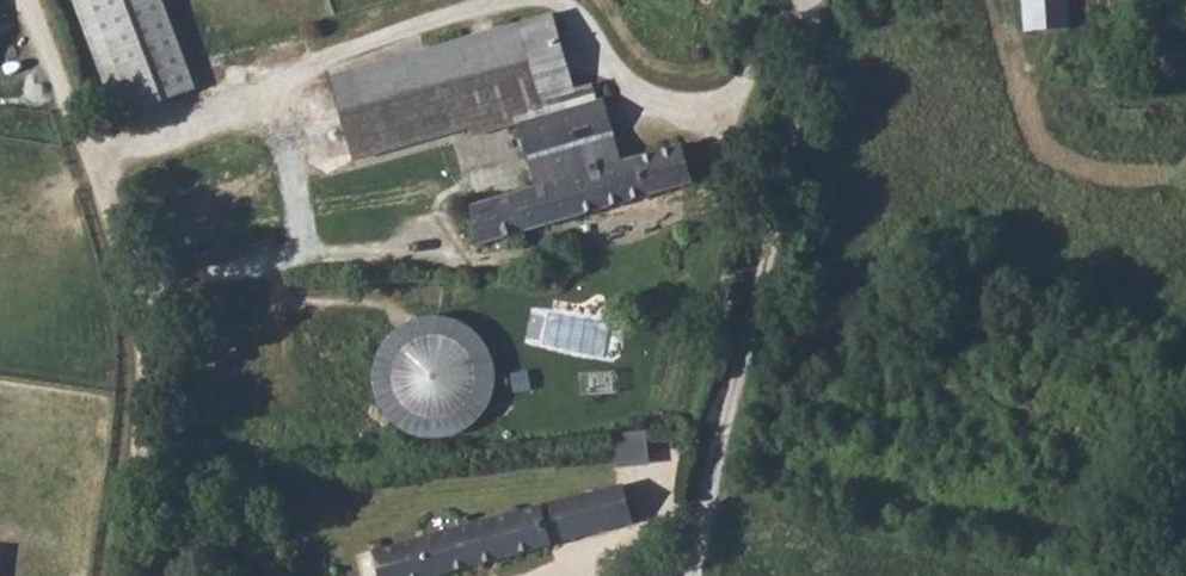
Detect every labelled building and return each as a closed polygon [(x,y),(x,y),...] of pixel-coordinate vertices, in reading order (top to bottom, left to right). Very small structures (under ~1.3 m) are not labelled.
[(198,95),(162,0),(69,0),(118,128),(198,95)] [(1014,60),(1055,55),(1050,0),(1021,0),(1009,0),(1014,60)] [(466,125),(469,137),(510,127),(542,120),(532,75),(547,72),(541,48),(509,56),(501,27),(327,71),(349,155),(466,125)] [(595,176),(580,111),(542,120),(510,127),(526,193),(447,213),(456,251),(663,196),(654,160),(595,176)] [(372,392),(381,410),(396,425),(414,434),(435,436),(455,432),(473,422),(486,406),(494,386),(495,366),(488,346),(476,329),(459,317),(439,311),(418,313),(399,320),(384,334),(373,352),(369,372),(372,392)] [(652,462),(647,430),(611,435),(616,467),(652,462)] [(376,562),(380,575),(470,575),(554,553),(553,547),(573,542),(574,545),(636,528),(631,510),(629,511),(628,508),(624,494),(543,516),(543,515),(376,562)]
